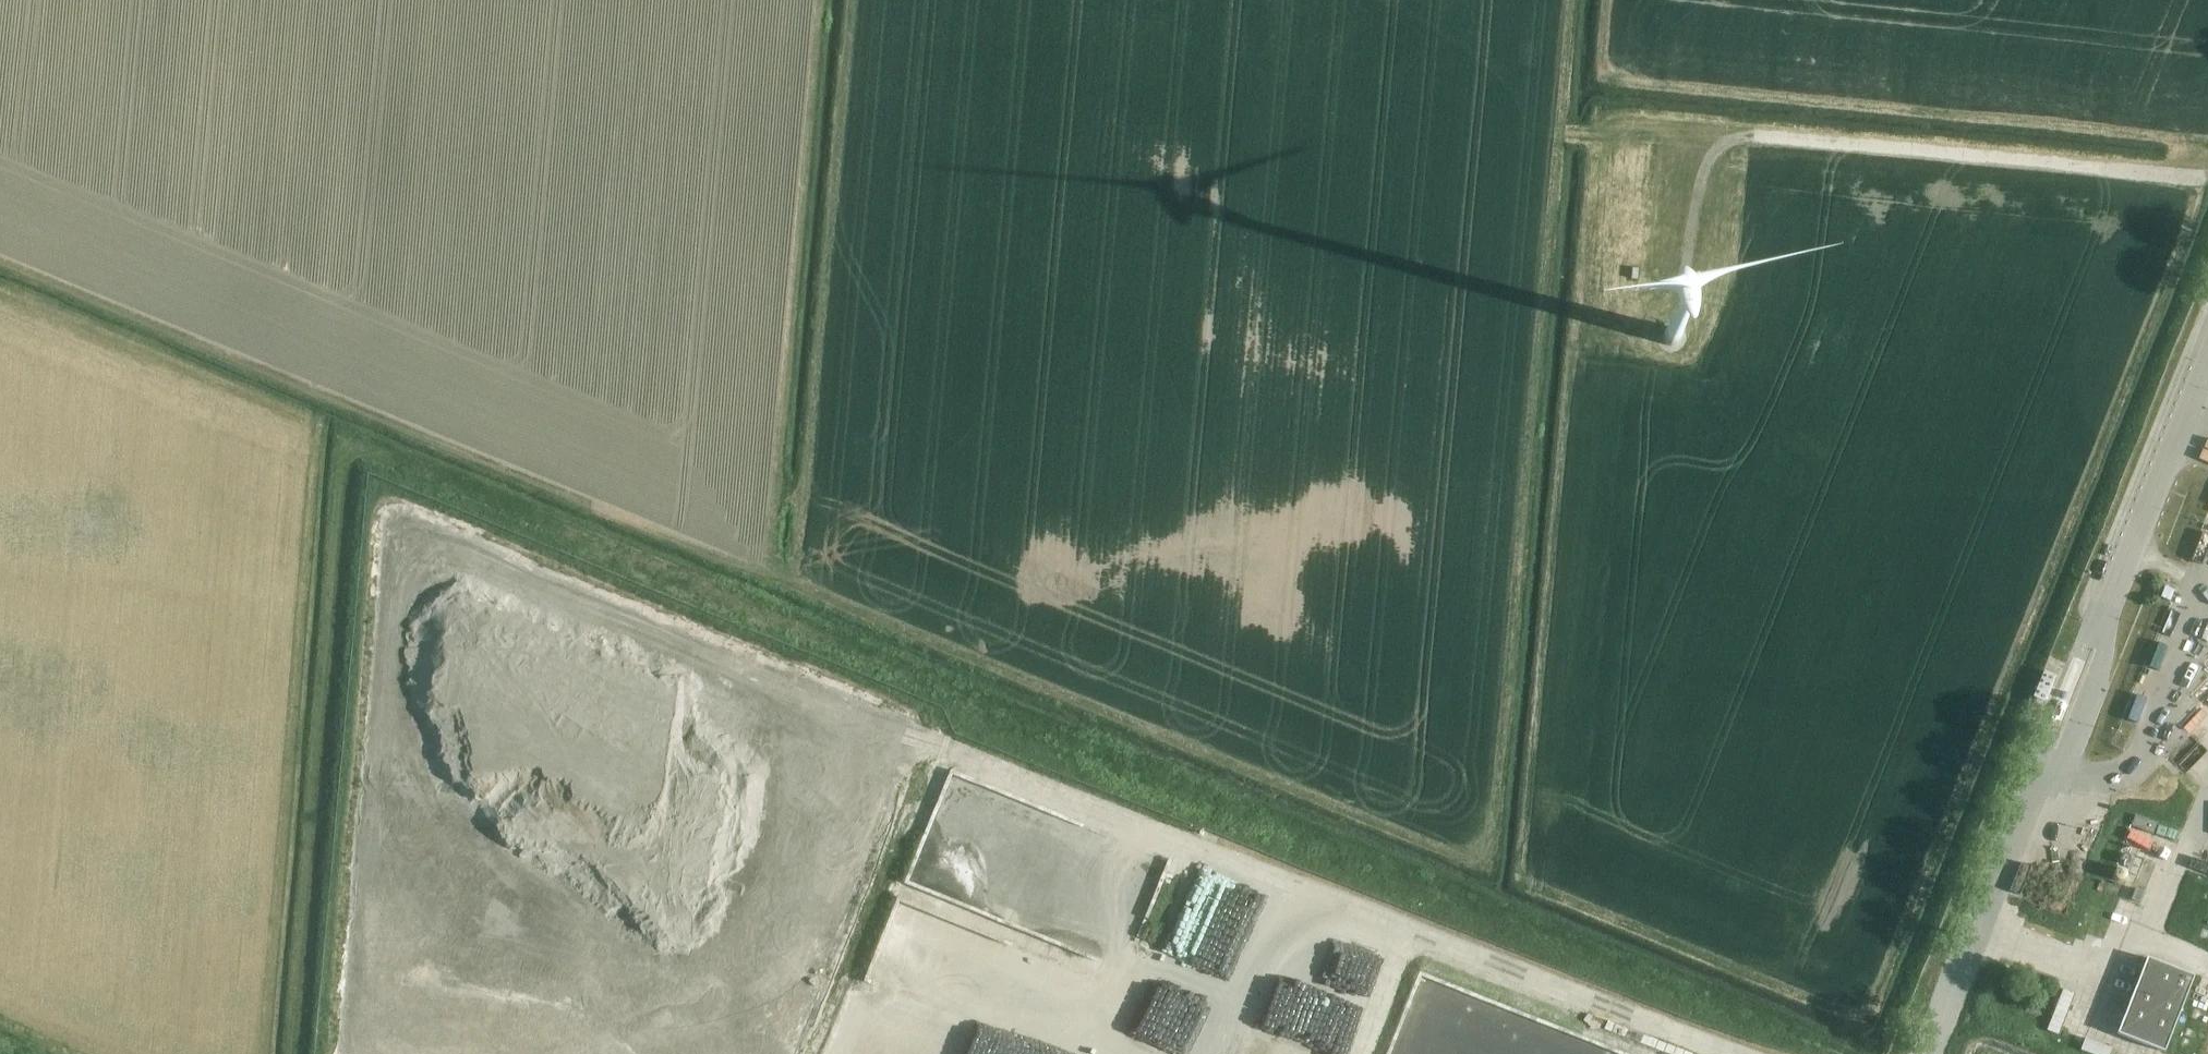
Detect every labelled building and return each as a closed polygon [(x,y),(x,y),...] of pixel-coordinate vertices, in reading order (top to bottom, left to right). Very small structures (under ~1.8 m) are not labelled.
[(2170,602),(2175,590),(2166,586),(2161,598),(2170,602)] [(2157,822),(2135,813),(2131,824),(2153,832),(2157,822)] [(2132,899),(2141,902),(2145,891),(2136,888),(2132,899)] [(2194,976),(2147,957),(2117,1033),(2165,1052),(2194,976)] [(2047,1029),(2059,1034),(2075,993),(2063,989),(2047,1029)] [(2086,1037),(2081,1049),(2093,1053),(2110,1053),(2112,1048),(2086,1037)]
